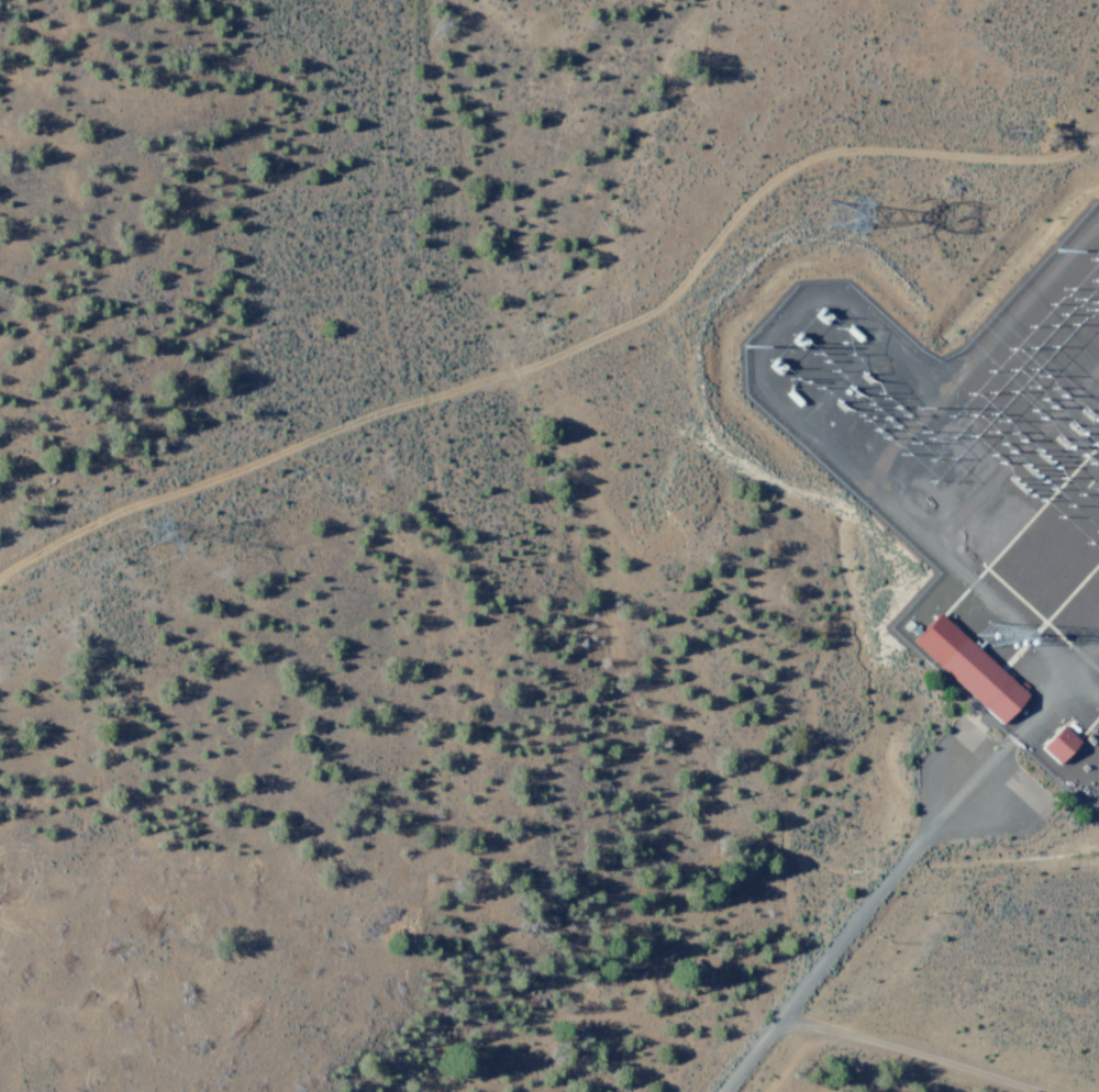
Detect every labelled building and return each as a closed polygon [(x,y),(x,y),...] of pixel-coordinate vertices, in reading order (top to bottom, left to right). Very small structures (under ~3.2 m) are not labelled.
[(932,609),(1022,689),(996,720),(906,638),(932,609)] [(1037,744),(1054,759),(1075,737),(1058,722),(1037,744)]
